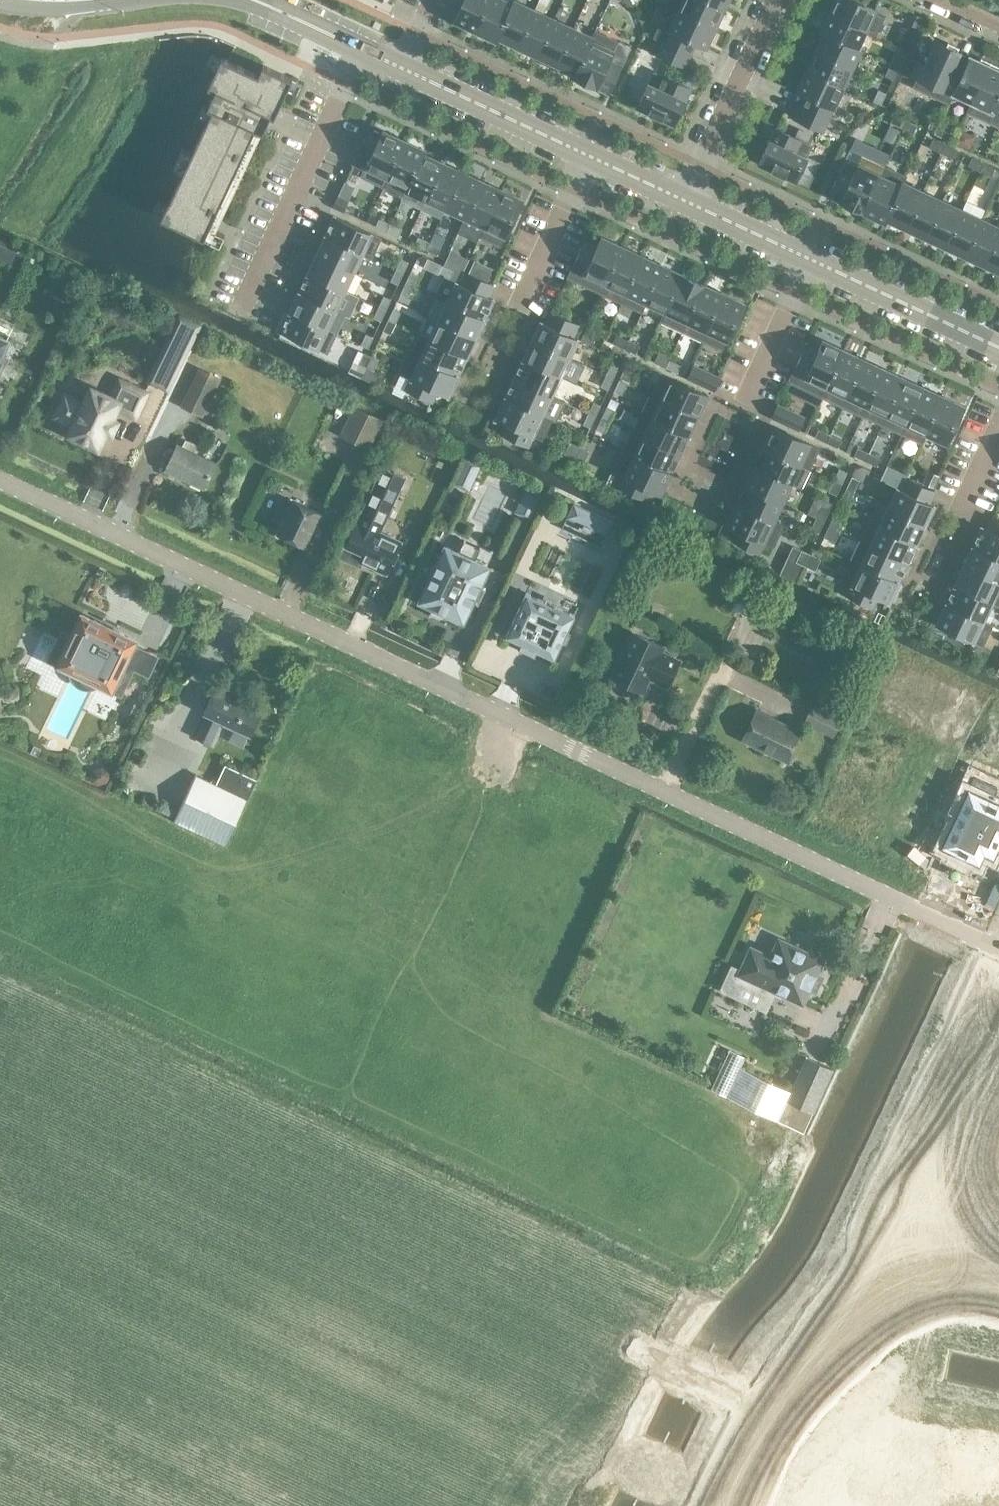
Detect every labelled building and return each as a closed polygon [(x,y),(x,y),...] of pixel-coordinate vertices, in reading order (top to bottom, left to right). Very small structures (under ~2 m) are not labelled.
[(490,0),(448,0),(441,15),(469,27),(468,28),(469,28),(473,30),(474,30),(476,31),(490,0)] [(514,0),(512,3),(506,0),(490,0),(476,31),(488,37),(489,37),(493,39),(492,39),(493,39),(495,40),(514,0)] [(517,46),(534,9),(514,0),(495,40),(496,40),(498,37),(499,38),(500,38),(504,40),(503,40),(504,41),(504,40),(517,46)] [(724,8),(706,0),(672,0),(670,6),(715,27),(724,8)] [(724,8),(727,0),(706,0),(724,8)] [(829,13),(875,33),(884,13),(855,0),(835,0),(829,13)] [(705,47),(715,27),(670,6),(655,37),(690,54),(695,42),(705,47)] [(536,55),(553,18),(534,9),(517,46),(519,47),(518,47),(519,48),(519,47),(523,49),(524,50),(524,49),(536,55)] [(917,27),(922,16),(911,11),(906,22),(917,27)] [(875,33),(829,13),(824,24),(823,24),(822,28),(821,28),(821,29),(820,31),(860,50),(860,49),(857,48),(865,31),(874,35),(875,33)] [(556,64),(573,28),(553,18),(536,55),(538,56),(539,57),(539,56),(543,58),(543,59),(543,58),(556,64)] [(574,77),(595,31),(594,31),(592,36),(573,28),(556,64),(562,67),(562,68),(563,68),(575,73),(573,76),(574,77)] [(618,42),(595,31),(574,77),(576,78),(577,78),(581,80),(580,80),(581,80),(608,93),(621,66),(609,61),(618,42)] [(860,50),(820,31),(820,32),(823,33),(818,44),(818,43),(818,44),(816,48),(816,49),(815,51),(852,68),(860,50)] [(684,66),(690,54),(655,37),(655,38),(663,42),(658,54),(684,66)] [(948,102),(970,56),(969,56),(963,68),(953,63),(958,51),(957,50),(958,47),(948,42),(946,45),(935,40),(933,45),(933,44),(932,45),(933,45),(931,49),(930,50),(931,50),(923,66),(918,63),(913,74),(918,77),(914,86),(948,102)] [(852,68),(815,51),(810,62),(809,62),(809,63),(808,67),(807,66),(807,67),(806,69),(843,87),(852,68)] [(896,53),(890,64),(898,67),(903,56),(896,53)] [(258,73),(221,56),(208,86),(215,89),(207,105),(212,108),(169,200),(169,199),(160,217),(161,217),(204,237),(219,245),(224,234),(215,230),(269,114),(274,116),(292,77),(262,64),(258,73)] [(968,111),(991,62),(981,58),(979,61),(976,60),(977,59),(976,59),(972,57),(971,57),(970,56),(948,102),(949,102),(953,93),(971,102),(967,111),(968,111)] [(991,62),(968,111),(998,125),(998,66),(991,62)] [(893,79),(898,67),(890,64),(885,75),(893,79)] [(828,118),(843,87),(806,69),(801,82),(800,82),(800,83),(798,86),(798,87),(797,90),(807,95),(802,106),(828,118)] [(690,88),(655,72),(650,84),(648,83),(637,106),(642,108),(642,109),(643,109),(646,111),(647,111),(674,123),(690,88)] [(878,89),(873,101),(881,104),(886,93),(878,89)] [(822,131),(828,118),(802,106),(796,119),(822,131)] [(890,122),(902,127),(905,120),(894,114),(890,122)] [(917,125),(905,120),(902,127),(913,133),(917,125)] [(939,122),(934,133),(945,138),(950,127),(939,122)] [(384,186),(405,141),(403,140),(403,139),(402,139),(398,138),(399,137),(398,137),(370,125),(358,151),(370,156),(365,167),(387,177),(383,186),(384,186)] [(804,156),(810,144),(775,128),(759,163),(785,175),(785,176),(786,176),(790,178),(789,178),(790,178),(795,180),(806,157),(804,156)] [(800,129),(796,137),(808,143),(812,135),(800,129)] [(940,152),(944,144),(933,139),(929,147),(940,152)] [(403,195),(424,150),(422,149),(423,149),(422,148),(422,149),(418,147),(418,146),(417,146),(405,141),(384,186),(403,195)] [(955,150),(944,144),(940,152),(952,157),(955,150)] [(425,199),(442,162),(430,157),(430,156),(429,156),(426,154),(425,154),(424,154),(425,150),(424,150),(403,195),(404,196),(407,190),(425,199)] [(862,212),(884,166),(861,156),(856,166),(844,160),(828,195),(855,208),(854,209),(855,209),(855,208),(859,210),(859,211),(860,211),(862,212)] [(980,170),(983,163),(972,157),(968,165),(980,170)] [(445,208),(462,171),(450,166),(450,165),(449,165),(445,164),(445,163),(442,162),(425,199),(445,208)] [(994,168),(983,163),(980,170),(991,176),(994,168)] [(884,222),(905,176),(884,166),(862,212),(876,218),(876,219),(877,219),(881,221),(882,221),(884,222)] [(464,217),(482,181),(469,175),(470,174),(469,174),(469,175),(465,173),(465,172),(464,172),(462,171),(445,208),(464,217)] [(905,228),(922,191),(903,182),(906,177),(905,176),(884,222),(886,219),(887,220),(888,220),(892,222),(892,223),(893,222),(905,228)] [(480,235),(501,190),(489,184),(488,183),(488,184),(484,182),(485,182),(484,181),(484,182),(482,181),(464,217),(483,226),(479,235),(480,235)] [(522,199),(501,190),(480,235),(500,245),(522,199)] [(924,237),(942,200),(922,191),(905,228),(907,229),(908,230),(908,229),(911,231),(912,232),(912,231),(924,237)] [(343,211),(348,200),(337,195),(333,206),(343,211)] [(944,246),(961,209),(942,200),(924,237),(927,238),(926,238),(927,239),(927,238),(931,240),(932,241),(932,240),(944,246)] [(964,255),(981,218),(961,209),(944,246),(946,247),(947,248),(947,247),(951,249),(950,250),(951,250),(951,249),(964,255)] [(326,234),(325,236),(370,257),(380,237),(334,216),(329,228),(328,228),(328,229),(326,233),(326,234)] [(387,231),(390,223),(379,218),(375,226),(387,231)] [(998,230),(998,227),(981,218),(964,255),(966,256),(966,257),(966,256),(970,258),(970,259),(971,259),(983,264),(998,230)] [(401,229),(390,223),(387,231),(398,236),(401,229)] [(983,264),(985,265),(985,266),(986,266),(990,267),(990,268),(991,268),(998,272),(998,230),(983,264)] [(14,257),(20,244),(0,235),(0,251),(14,257)] [(370,258),(370,257),(325,236),(323,240),(322,241),(323,241),(321,245),(321,244),(320,245),(321,245),(316,255),(353,272),(361,254),(370,258)] [(426,249),(429,242),(418,236),(414,244),(426,249)] [(602,292),(623,247),(622,246),(621,245),(621,246),(617,244),(616,243),(616,244),(601,236),(596,247),(584,241),(568,276),(602,292)] [(441,247),(429,242),(426,249),(437,255),(441,247)] [(622,301),(643,256),(641,255),(641,254),(640,255),(637,253),(636,252),(636,253),(623,247),(602,292),(622,301)] [(353,272),(316,255),(312,264),(311,264),(312,265),(310,268),(309,269),(310,269),(308,273),(344,291),(353,272)] [(641,311),(663,265),(661,264),(660,264),(656,262),(656,261),(655,262),(643,256),(622,301),(641,311)] [(401,258),(396,269),(403,272),(408,262),(401,258)] [(454,270),(442,264),(438,272),(450,278),(454,270)] [(661,320),(682,274),(680,273),(679,273),(676,271),(675,271),(663,265),(641,311),(642,311),(646,302),(664,311),(660,319),(661,320)] [(398,283),(403,272),(396,269),(391,280),(398,283)] [(410,271),(405,282),(412,285),(418,274),(410,271)] [(467,272),(462,284),(488,296),(493,284),(467,272)] [(335,309),(344,291),(308,273),(307,276),(306,275),(306,276),(304,280),(304,281),(299,292),(335,309)] [(683,330),(704,285),(702,284),(702,283),(701,283),(697,282),(698,281),(697,281),(682,274),(661,320),(683,330)] [(493,298),(488,296),(462,284),(456,281),(447,302),(483,319),(484,316),(485,316),(487,312),(487,311),(493,298)] [(407,296),(412,285),(405,282),(400,293),(407,296)] [(702,339),(723,294),(722,293),(722,292),(721,292),(717,291),(717,290),(716,290),(704,285),(683,330),(702,339)] [(327,327),(335,309),(299,292),(297,297),(296,297),(296,298),(295,301),(294,301),(294,302),(290,312),(335,333),(336,331),(327,327)] [(744,303),(723,294),(702,339),(723,349),(744,303)] [(384,295),(379,306),(386,309),(391,298),(384,295)] [(483,319),(447,302),(438,320),(475,337),(479,328),(480,327),(479,327),(481,323),(482,324),(482,323),(481,323),(483,319)] [(380,320),(386,309),(379,306),(373,317),(380,320)] [(393,308),(388,319),(395,322),(400,311),(393,308)] [(552,311),(546,323),(572,335),(578,323),(552,311)] [(335,333),(290,312),(289,314),(288,313),(288,314),(287,318),(286,318),(286,319),(280,331),(326,353),(335,333)] [(390,333),(395,322),(388,319),(383,330),(390,333)] [(475,337),(438,320),(430,339),(466,356),(468,352),(469,351),(468,351),(470,347),(471,347),(470,346),(475,337)] [(577,338),(572,335),(546,323),(541,320),(536,330),(535,331),(536,331),(534,335),(533,336),(534,336),(532,340),(568,357),(577,338)] [(597,333),(586,328),(581,339),(592,344),(597,333)] [(173,332),(150,380),(167,388),(190,340),(173,332)] [(366,333),(361,344),(368,347),(373,337),(366,333)] [(466,356),(430,339),(421,335),(412,354),(457,375),(458,373),(459,372),(458,372),(460,368),(461,369),(461,368),(460,368),(466,356)] [(624,348),(628,340),(616,335),(613,342),(624,348)] [(568,357),(532,340),(530,344),(529,344),(530,345),(528,348),(527,348),(527,349),(523,358),(560,375),(568,357)] [(639,345),(628,340),(624,348),(635,353),(639,345)] [(824,396),(845,350),(843,349),(842,349),(838,347),(837,347),(822,340),(817,350),(805,345),(789,380),(824,396)] [(659,349),(654,361),(665,367),(669,359),(671,355),(659,349)] [(843,405),(864,360),(862,359),(862,358),(858,357),(858,356),(857,356),(845,350),(824,396),(843,405)] [(366,366),(371,356),(363,352),(359,363),(366,366)] [(456,377),(457,375),(412,354),(402,374),(411,379),(406,389),(431,400),(436,390),(447,396),(454,382),(454,381),(456,378),(457,377),(456,377)] [(378,359),(371,356),(366,366),(373,370),(378,359)] [(560,375),(523,358),(522,361),(522,360),(521,361),(522,361),(520,365),(519,365),(519,366),(520,366),(514,378),(551,395),(560,375)] [(681,364),(669,359),(665,367),(677,372),(681,364)] [(863,414),(884,369),(882,368),(882,367),(881,367),(877,366),(878,365),(877,365),(864,360),(843,405),(863,414)] [(222,374),(199,363),(180,403),(203,414),(222,374)] [(611,364),(606,375),(613,378),(618,367),(611,364)] [(687,377),(714,390),(719,377),(693,365),(687,377)] [(366,367),(361,376),(374,382),(378,373),(366,367)] [(624,368),(619,379),(627,383),(627,382),(631,384),(636,373),(624,368)] [(882,423),(904,378),(901,377),(902,376),(901,376),(901,377),(897,375),(897,374),(896,374),(884,369),(863,414),(882,423)] [(608,389),(613,378),(606,375),(601,385),(608,389)] [(542,414),(551,395),(514,378),(508,390),(508,391),(506,394),(506,395),(505,397),(550,419),(550,418),(542,414)] [(652,393),(652,394),(697,415),(698,413),(700,409),(701,408),(700,408),(706,395),(670,378),(661,397),(652,393)] [(902,432),(923,387),(921,386),(921,385),(920,386),(917,384),(916,383),(916,384),(904,378),(882,423),(902,432)] [(117,408),(135,416),(146,392),(119,379),(111,397),(91,387),(83,403),(65,394),(55,416),(73,425),(69,434),(98,448),(117,408)] [(622,394),(627,383),(619,379),(614,390),(622,394)] [(922,441),(943,396),(941,395),(940,394),(940,395),(936,393),(936,392),(935,393),(923,387),(902,432),(922,441)] [(697,415),(652,394),(643,413),(688,434),(689,431),(690,432),(690,431),(689,431),(691,427),(692,427),(692,426),(697,415)] [(963,406),(943,396),(922,441),(922,442),(926,433),(946,442),(963,406)] [(550,419),(505,397),(504,399),(503,400),(504,400),(502,404),(502,403),(501,404),(502,404),(495,418),(507,423),(502,433),(527,445),(532,435),(541,439),(550,419)] [(593,402),(588,412),(595,416),(600,405),(593,402)] [(798,429),(804,417),(778,404),(772,417),(798,429)] [(353,406),(348,418),(340,434),(354,441),(369,448),(382,420),(353,406)] [(607,406),(601,417),(609,421),(614,409),(607,406)] [(590,427),(595,416),(588,412),(583,423),(590,427)] [(688,434),(643,413),(651,417),(643,436),(634,431),(634,432),(679,453),(680,451),(680,452),(681,451),(680,451),(682,447),(683,446),(682,446),(688,434)] [(604,432),(609,421),(601,417),(596,428),(604,432)] [(818,447),(773,426),(766,439),(766,440),(764,444),(764,443),(764,444),(763,446),(808,467),(818,447)] [(826,442),(830,434),(818,429),(815,437),(826,442)] [(679,453),(634,432),(625,452),(670,473),(671,471),(672,470),(671,470),(673,466),(673,467),(674,466),(673,466),(679,453)] [(841,440),(830,434),(826,442),(837,447),(841,440)] [(177,443),(171,457),(165,469),(204,487),(216,461),(197,452),(200,445),(186,438),(182,445),(177,443)] [(575,458),(581,446),(569,441),(564,452),(575,458)] [(588,450),(581,446),(575,458),(583,461),(588,450)] [(808,467),(763,446),(757,459),(757,458),(757,459),(755,463),(754,464),(755,464),(754,466),(791,483),(799,464),(808,468),(808,467)] [(865,460),(869,453),(858,447),(854,455),(865,460)] [(670,473),(625,452),(615,472),(624,476),(619,487),(644,498),(649,488),(660,493),(666,480),(667,480),(667,479),(669,476),(669,475),(670,473)] [(865,460),(877,465),(880,458),(869,453),(865,460)] [(469,490),(481,465),(464,458),(453,482),(469,490)] [(791,483),(754,466),(749,477),(748,477),(748,478),(747,481),(746,481),(746,482),(745,484),(782,501),(791,483)] [(400,541),(378,531),(404,477),(384,467),(361,514),(360,514),(340,555),(359,564),(361,560),(386,572),(400,541)] [(842,483),(847,472),(839,468),(834,479),(842,483)] [(928,471),(923,483),(933,488),(938,475),(928,471)] [(859,480),(852,476),(847,487),(854,490),(859,480)] [(902,490),(906,482),(894,476),(890,484),(897,487),(902,490)] [(906,482),(902,490),(929,502),(934,490),(908,478),(906,482)] [(836,494),(842,483),(834,479),(829,491),(836,494)] [(782,501),(745,484),(739,497),(737,501),(737,502),(736,504),(781,525),(782,524),(773,520),(782,501)] [(543,495),(527,487),(515,511),(531,519),(543,495)] [(849,501),(854,490),(847,487),(842,498),(849,501)] [(934,504),(929,502),(902,490),(897,487),(888,506),(880,502),(879,503),(925,524),(927,520),(927,519),(929,515),(929,514),(934,504)] [(292,500),(277,534),(305,547),(320,513),(292,500)] [(614,521),(573,502),(559,533),(599,552),(614,521)] [(923,528),(925,524),(879,503),(871,521),(916,542),(920,533),(921,533),(921,532),(922,528),(923,529),(923,528)] [(781,525),(736,504),(735,506),(734,506),(735,507),(733,510),(732,511),(733,511),(727,524),(738,530),(733,540),(758,552),(763,541),(772,545),(781,525)] [(821,506),(816,517),(824,521),(829,510),(821,506)] [(836,529),(841,518),(834,514),(829,525),(836,529)] [(818,532),(824,521),(816,517),(811,529),(818,532)] [(987,529),(998,535),(998,520),(992,517),(987,529)] [(916,542),(871,521),(870,522),(879,526),(871,544),(862,540),(861,541),(907,562),(912,550),(913,550),(913,549),(915,545),(915,544),(916,542)] [(839,530),(836,529),(829,525),(824,536),(834,541),(839,530)] [(987,529),(981,527),(975,539),(975,540),(973,544),(973,545),(971,548),(998,561),(998,535),(987,529)] [(907,562),(861,541),(852,560),(898,581),(899,579),(900,578),(899,578),(901,574),(901,575),(902,574),(901,574),(907,562)] [(484,564),(484,563),(475,559),(458,551),(449,547),(445,546),(443,551),(443,550),(441,554),(442,554),(439,560),(438,560),(437,563),(436,562),(427,582),(428,582),(426,585),(427,586),(424,592),(423,592),(422,595),(420,600),(424,601),(423,602),(432,606),(432,607),(449,615),(449,614),(458,618),(459,618),(462,619),(464,615),(465,615),(466,612),(466,611),(469,605),(471,602),(472,603),(481,584),(480,583),(481,580),(480,580),(483,573),(484,574),(485,571),(485,570),(487,565),(484,564)] [(971,548),(970,551),(969,552),(970,552),(968,556),(967,555),(967,556),(968,556),(963,566),(998,582),(998,561),(971,548)] [(805,565),(811,554),(801,550),(796,561),(805,565)] [(820,558),(811,554),(805,565),(815,570),(820,558)] [(898,581),(852,560),(843,580),(852,585),(847,595),(872,606),(877,596),(888,602),(895,588),(895,587),(897,583),(897,584),(897,583),(898,581)] [(963,566),(959,575),(958,575),(959,575),(957,579),(956,579),(956,580),(955,584),(998,605),(998,582),(963,566)] [(955,584),(949,596),(948,596),(949,597),(947,600),(946,601),(947,601),(945,604),(991,625),(991,624),(982,620),(991,602),(998,606),(998,605),(955,584)] [(526,592),(505,635),(554,658),(574,615),(526,592)] [(991,625),(945,604),(945,605),(944,605),(944,606),(943,610),(942,609),(942,610),(936,624),(981,645),(991,625)] [(163,652),(142,641),(142,640),(141,639),(141,638),(141,637),(141,636),(141,635),(140,634),(140,633),(139,632),(139,631),(138,631),(137,630),(137,629),(136,628),(135,627),(134,627),(134,626),(133,626),(132,625),(131,625),(130,624),(129,624),(128,624),(127,624),(126,624),(125,624),(124,624),(123,624),(122,624),(121,624),(120,624),(119,624),(118,625),(117,625),(116,626),(115,626),(114,627),(113,627),(91,617),(77,646),(86,650),(76,672),(130,698),(140,676),(149,681),(163,652)] [(655,678),(655,680),(667,686),(679,660),(661,651),(663,646),(633,632),(612,677),(642,691),(649,675),(655,678)] [(207,712),(196,735),(209,742),(220,718),(250,733),(260,712),(214,690),(204,711),(207,712)] [(841,718),(812,704),(804,722),(832,736),(841,718)] [(799,731),(757,710),(742,739),(786,760),(799,731)] [(247,797),(256,778),(224,763),(215,782),(247,797)] [(93,769),(89,774),(90,781),(96,784),(102,783),(106,782),(109,776),(108,770),(102,767),(96,768),(93,769)] [(247,797),(215,782),(195,772),(172,819),(225,844),(247,797)] [(944,845),(954,850),(953,853),(965,860),(967,856),(978,861),(983,850),(992,855),(998,840),(998,805),(970,791),(944,845)] [(733,966),(732,965),(720,989),(721,990),(722,990),(758,1007),(759,1007),(767,990),(780,995),(781,993),(802,1003),(808,989),(815,992),(822,976),(816,973),(822,959),(804,951),(803,952),(796,949),(796,947),(779,939),(770,956),(751,947),(741,970),(733,966)] [(778,1120),(790,1092),(740,1068),(744,1057),(730,1051),(711,1090),(726,1097),(778,1120)] [(778,1120),(803,1132),(832,1068),(806,1056),(778,1120)]
